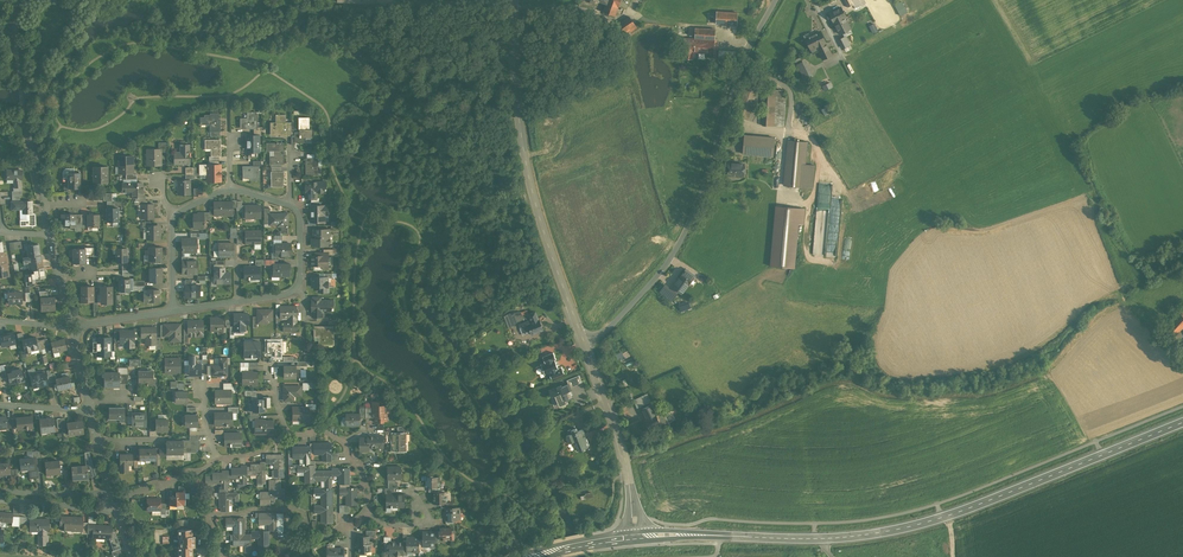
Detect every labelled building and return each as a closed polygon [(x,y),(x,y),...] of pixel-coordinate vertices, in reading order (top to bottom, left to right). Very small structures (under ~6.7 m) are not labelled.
[(606,3),(603,12),(615,16),(621,0),(607,0),(606,3)] [(854,4),(853,4),(856,9),(862,5),(860,0),(852,0),(854,4)] [(841,7),(829,13),(840,34),(850,28),(844,17),(846,17),(841,7)] [(738,13),(716,11),(716,23),(737,25),(738,13)] [(630,16),(618,25),(623,33),(635,25),(630,16)] [(876,22),(871,25),(874,32),(880,29),(876,22)] [(695,38),(684,38),(683,51),(684,51),(683,58),(693,59),(693,52),(703,52),(704,39),(702,39),(702,28),(695,28),(695,38)] [(715,29),(702,28),(702,39),(704,39),(703,52),(714,53),(715,29)] [(848,30),(839,34),(844,43),(852,39),(848,30)] [(820,31),(810,36),(811,37),(806,40),(813,54),(819,51),(823,59),(831,54),(825,42),(826,42),(820,31)] [(738,52),(719,50),(718,59),(737,60),(738,52)] [(805,60),(797,64),(805,80),(810,77),(813,76),(805,60)] [(746,83),(736,114),(748,118),(757,87),(746,83)] [(775,89),(765,89),(762,125),(773,126),(775,89)] [(775,89),(773,126),(780,126),(781,112),(783,90),(775,89)] [(256,112),(248,112),(248,119),(240,119),(240,129),(254,129),(256,129),(256,128),(256,112)] [(218,113),(210,113),(210,114),(204,114),(204,116),(200,116),(200,125),(201,125),(201,122),(211,122),(211,125),(210,125),(210,132),(219,132),(220,132),(220,120),(218,120),(218,113)] [(277,114),(275,114),(275,123),(271,123),(271,135),(280,135),(280,136),(287,136),(287,127),(287,122),(285,122),(285,114),(277,114)] [(309,117),(298,117),(298,129),(298,131),(294,131),(294,134),(294,143),(295,143),(305,142),(305,138),(312,138),(311,129),(309,129),(309,117)] [(774,137),(744,135),(743,153),(772,156),(774,137)] [(254,136),(246,136),(247,153),(259,152),(259,136),(254,136)] [(220,139),(205,140),(205,147),(211,147),(211,156),(219,156),(221,156),(220,139)] [(807,142),(788,140),(786,163),(805,164),(807,142)] [(283,143),(266,143),(266,150),(273,150),(273,157),(269,157),(269,163),(270,163),(281,163),(283,163),(283,143)] [(182,146),(182,152),(174,152),(174,165),(184,164),(184,163),(190,163),(189,144),(180,144),(180,146),(182,146)] [(160,152),(160,149),(159,149),(146,149),(147,165),(161,165),(160,154),(160,152)] [(132,156),(118,156),(118,162),(120,162),(120,173),(118,173),(118,174),(126,174),(133,174),(132,156)] [(315,158),(306,158),(306,174),(318,174),(318,158),(315,158)] [(744,164),(728,163),(728,175),(743,176),(744,164)] [(805,164),(786,163),(784,185),(812,187),(814,165),(805,164)] [(209,164),(200,165),(200,172),(208,172),(208,181),(221,181),(221,171),(219,171),(219,168),(220,168),(220,164),(219,164),(209,164)] [(108,166),(93,166),(93,167),(93,172),(95,172),(95,181),(93,181),(108,181),(107,181),(107,167),(108,167),(108,166)] [(254,166),(243,167),(243,177),(250,177),(250,181),(260,181),(260,166),(258,166),(254,166)] [(66,168),(65,168),(64,169),(63,170),(63,171),(62,172),(63,176),(68,176),(68,172),(69,172),(69,173),(74,173),(74,172),(74,168),(67,168),(66,168)] [(22,179),(22,169),(15,170),(7,170),(7,177),(10,177),(10,179),(14,179),(16,187),(15,191),(20,191),(19,195),(22,195),(22,186),(21,179),(22,179)] [(284,171),(272,172),(272,187),(285,187),(284,171)] [(74,172),(74,173),(69,173),(69,172),(68,172),(68,176),(68,180),(68,188),(79,188),(80,188),(80,181),(80,172),(74,172)] [(190,180),(178,180),(178,194),(190,195),(190,180)] [(312,182),(306,182),(306,198),(317,198),(317,189),(325,189),(325,191),(327,191),(327,188),(326,188),(326,182),(312,182)] [(142,183),(132,183),(122,183),(123,191),(123,190),(132,190),(132,197),(133,197),(143,197),(143,196),(142,183)] [(195,186),(195,194),(204,194),(203,186),(195,186)] [(32,201),(22,201),(22,202),(18,202),(11,202),(11,209),(22,209),(22,214),(27,214),(28,220),(20,220),(20,226),(35,226),(35,215),(32,215),(32,201)] [(260,205),(241,205),(241,201),(237,201),(237,208),(237,210),(245,210),(245,218),(261,218),(260,205)] [(227,203),(214,203),(214,207),(214,215),(223,215),(223,216),(233,216),(232,208),(232,202),(227,202),(227,203)] [(147,204),(141,204),(142,204),(142,209),(141,209),(141,218),(154,218),(154,204),(147,204)] [(320,206),(313,206),(313,212),(311,212),(311,221),(323,221),(323,213),(328,213),(328,206),(320,205),(320,206)] [(804,208),(776,206),(770,265),(794,268),(795,260),(798,224),(803,224),(804,208)] [(118,218),(118,207),(107,208),(107,221),(113,220),(113,218),(118,218)] [(200,214),(196,214),(193,217),(193,225),(196,228),(204,228),(204,224),(205,224),(205,222),(204,222),(204,220),(204,212),(200,212),(200,214)] [(269,213),(269,220),(269,224),(277,224),(277,226),(281,226),(281,233),(288,233),(288,225),(288,213),(269,213)] [(75,214),(64,214),(61,214),(61,222),(64,222),(64,226),(75,226),(75,225),(75,214)] [(99,214),(87,214),(88,226),(99,226),(99,214)] [(150,225),(146,225),(146,227),(146,239),(159,239),(159,226),(152,226),(152,225),(150,225)] [(330,229),(313,229),(313,235),(317,235),(317,238),(312,238),(312,246),(323,246),(328,246),(328,243),(328,235),(330,235),(330,229)] [(260,231),(245,231),(245,242),(253,242),(253,243),(260,243),(260,231)] [(117,236),(120,242),(125,239),(121,234),(117,236)] [(282,235),(273,235),(273,240),(281,240),(281,243),(282,243),(282,235)] [(196,238),(182,239),(183,250),(191,250),(191,251),(197,251),(196,238)] [(233,243),(218,243),(219,256),(233,256),(233,243)] [(281,243),(275,243),(275,256),(291,256),(291,243),(282,243),(281,243)] [(38,244),(27,245),(28,252),(29,252),(29,256),(40,255),(38,244)] [(161,247),(149,247),(149,260),(153,260),(161,260),(161,254),(161,247)] [(84,248),(73,248),(74,262),(85,262),(85,253),(85,248),(84,248)] [(127,248),(116,248),(116,249),(117,249),(117,254),(116,254),(116,261),(127,261),(127,248)] [(324,253),(316,253),(316,255),(312,255),(312,265),(323,264),(323,268),(328,268),(328,255),(328,253),(324,253)] [(29,256),(23,257),(24,264),(29,263),(28,262),(31,261),(31,264),(32,264),(32,268),(33,268),(43,267),(41,255),(40,255),(29,256)] [(197,260),(182,260),(182,272),(192,271),(192,273),(197,273),(197,260)] [(0,263),(0,276),(9,275),(7,262),(6,262),(0,263)] [(274,263),(273,263),(273,264),(273,275),(277,275),(277,277),(290,276),(290,263),(274,263)] [(259,266),(244,266),(244,278),(256,278),(256,277),(259,276),(259,266)] [(43,267),(33,268),(33,273),(28,274),(29,282),(35,281),(35,278),(45,277),(44,267),(43,267)] [(161,268),(150,267),(150,276),(151,277),(151,281),(150,281),(150,282),(161,282),(161,268)] [(230,272),(222,272),(222,268),(213,268),(214,277),(215,277),(215,283),(230,283),(230,272)] [(694,276),(685,270),(680,277),(680,278),(678,281),(684,285),(686,282),(688,284),(694,276)] [(329,277),(313,277),(313,286),(321,286),(321,291),(329,291),(329,277)] [(130,290),(129,278),(119,279),(119,291),(130,290)] [(704,279),(698,286),(703,290),(709,283),(704,279)] [(185,285),(185,297),(200,296),(200,285),(192,285),(185,285)] [(93,286),(81,286),(81,301),(93,301),(93,286)] [(112,286),(101,286),(101,295),(101,304),(112,304),(112,286)] [(159,289),(148,289),(148,294),(149,294),(149,301),(148,301),(148,302),(159,301),(159,289)] [(48,290),(39,291),(40,291),(41,308),(50,308),(50,310),(55,309),(54,297),(48,297),(48,290)] [(22,291),(8,292),(8,299),(8,303),(22,302),(22,291)] [(320,300),(312,300),(313,317),(324,317),(324,309),(332,308),(332,310),(334,310),(334,300),(320,300)] [(297,306),(280,306),(280,310),(280,317),(289,317),(289,323),(283,323),(283,322),(283,324),(281,325),(281,328),(283,329),(283,331),(297,331),(297,322),(296,317),(297,317),(297,306)] [(272,309),(256,310),(257,316),(257,323),(264,323),(264,320),(272,320),(272,309)] [(539,319),(535,311),(529,314),(531,319),(532,322),(528,324),(529,325),(524,327),(527,334),(531,332),(532,334),(543,329),(539,319)] [(515,312),(510,312),(512,317),(505,320),(508,327),(515,325),(519,323),(515,312)] [(521,312),(515,312),(519,323),(531,319),(529,314),(523,316),(521,312)] [(1182,327),(1182,316),(1179,312),(1165,326),(1175,335),(1182,327)] [(248,313),(234,313),(234,326),(234,331),(246,330),(246,324),(249,324),(248,313)] [(223,317),(210,317),(210,331),(217,331),(217,334),(223,334),(223,317)] [(202,321),(189,321),(189,332),(197,332),(197,336),(202,336),(202,321)] [(181,324),(164,324),(164,335),(173,334),(173,340),(181,340),(181,324)] [(333,326),(314,326),(315,336),(319,336),(319,345),(334,344),(334,338),(333,338),(333,326)] [(156,327),(141,327),(141,337),(145,337),(145,344),(155,344),(156,344),(156,337),(156,327)] [(134,330),(120,330),(120,331),(120,342),(124,342),(125,347),(134,347),(134,330)] [(0,335),(0,339),(2,346),(11,344),(10,343),(15,342),(15,343),(13,332),(8,333),(8,334),(0,335)] [(22,340),(25,352),(31,351),(32,354),(39,352),(36,337),(24,339),(22,340)] [(111,337),(96,337),(96,341),(93,341),(93,342),(93,351),(97,351),(97,356),(111,356),(111,355),(111,351),(111,337)] [(59,340),(51,342),(48,343),(48,345),(51,344),(53,352),(54,352),(53,351),(58,350),(59,350),(67,349),(64,338),(59,339),(59,340)] [(259,342),(244,342),(244,356),(250,356),(250,358),(251,358),(251,357),(259,357),(259,342)] [(280,357),(280,342),(265,342),(266,353),(273,353),(273,357),(280,357)] [(553,352),(543,356),(545,362),(541,364),(545,374),(549,373),(551,378),(564,373),(562,366),(558,368),(555,359),(556,359),(553,352)] [(218,365),(211,365),(211,375),(226,375),(226,357),(218,358),(218,365)] [(180,358),(165,358),(165,372),(170,372),(180,372),(180,358)] [(189,364),(189,365),(189,372),(189,375),(201,374),(201,364),(195,364),(189,364)] [(295,365),(283,366),(283,378),(295,377),(295,365)] [(21,368),(12,370),(12,372),(8,373),(10,383),(19,381),(19,379),(23,378),(23,380),(24,380),(21,368)] [(153,370),(138,370),(138,383),(146,383),(146,384),(147,384),(147,385),(155,385),(154,379),(153,379),(153,370)] [(248,371),(242,371),(242,372),(242,385),(257,385),(257,373),(252,373),(252,371),(248,371)] [(32,375),(30,375),(33,387),(47,384),(45,372),(41,373),(32,375)] [(119,372),(107,372),(107,378),(105,378),(105,386),(120,386),(119,372)] [(568,384),(570,387),(582,382),(579,375),(567,380),(568,384)] [(56,379),(56,381),(58,389),(72,386),(69,376),(56,379)] [(561,385),(549,390),(552,396),(554,395),(559,406),(568,402),(567,400),(572,398),(569,391),(571,390),(570,387),(568,384),(562,387),(561,385)] [(301,386),(283,386),(283,400),(291,400),(291,395),(301,395),(301,386)] [(231,389),(215,390),(215,403),(231,402),(231,389)] [(188,403),(187,391),(176,392),(175,392),(176,403),(188,403)] [(264,399),(253,399),(253,411),(264,411),(264,399)] [(385,405),(378,405),(378,406),(373,406),(373,414),(375,414),(375,421),(382,421),(382,420),(387,420),(387,412),(385,412),(385,405)] [(655,414),(650,405),(648,406),(650,410),(644,413),(646,418),(643,419),(648,429),(660,424),(662,428),(670,425),(662,410),(655,414)] [(124,407),(109,407),(109,413),(110,413),(110,418),(109,418),(119,418),(120,421),(121,421),(124,421),(124,416),(124,407)] [(306,407),(292,407),(292,423),(293,423),(293,418),(296,418),(296,419),(309,419),(309,421),(309,409),(309,407),(306,407)] [(132,412),(132,416),(132,424),(140,423),(140,425),(146,425),(146,412),(132,412)] [(228,412),(214,412),(215,425),(226,425),(226,426),(227,426),(227,423),(232,423),(232,413),(232,412),(228,412)] [(359,413),(346,414),(346,425),(360,425),(360,417),(360,413),(359,413)] [(197,425),(197,414),(185,414),(185,425),(197,425)] [(0,417),(0,428),(12,427),(12,426),(12,425),(7,426),(7,419),(6,416),(0,417)] [(32,416),(16,417),(17,425),(18,428),(27,427),(27,428),(28,428),(28,427),(33,427),(32,416)] [(54,418),(39,419),(41,432),(49,431),(55,431),(54,418)] [(167,419),(156,419),(156,431),(167,431),(167,419)] [(258,419),(255,419),(255,420),(256,420),(256,427),(255,427),(255,433),(264,433),(273,433),(273,421),(262,421),(262,419),(258,419)] [(597,432),(592,419),(585,421),(589,431),(586,432),(588,437),(589,437),(591,436),(592,434),(597,432)] [(82,420),(66,422),(68,434),(70,434),(69,432),(77,431),(78,433),(84,432),(82,420)] [(405,425),(397,427),(397,434),(406,434),(409,434),(409,430),(405,425)] [(577,431),(576,428),(571,430),(571,431),(571,432),(570,434),(566,435),(566,437),(568,442),(570,443),(575,441),(576,442),(576,443),(579,451),(580,452),(585,450),(584,448),(588,446),(589,445),(583,430),(582,429),(577,431)] [(241,433),(225,433),(225,445),(230,445),(230,446),(231,446),(231,443),(241,443),(241,433)] [(397,434),(392,434),(392,450),(406,450),(406,434),(397,434)] [(191,438),(191,439),(183,440),(183,452),(197,452),(197,449),(200,449),(200,435),(190,435),(190,438),(191,438)] [(383,436),(368,436),(368,438),(360,438),(360,451),(369,451),(369,447),(383,447),(383,436)] [(183,440),(167,441),(167,447),(167,452),(167,453),(183,453),(183,440)] [(332,443),(314,443),(314,453),(314,454),(323,454),(323,452),(323,460),(321,460),(321,461),(332,461),(332,457),(332,452),(332,443)] [(310,447),(292,447),(292,450),(292,457),(303,457),(303,464),(302,464),(310,464),(310,453),(310,447)] [(155,449),(144,449),(144,460),(155,459),(156,459),(156,449),(155,449)] [(96,474),(89,452),(85,452),(85,465),(87,465),(88,475),(96,474)] [(133,454),(120,454),(121,471),(128,471),(128,464),(133,464),(133,454)] [(283,454),(269,455),(269,462),(274,462),(274,469),(272,469),(272,479),(279,479),(279,477),(283,477),(283,454)] [(33,457),(20,458),(21,468),(29,467),(29,472),(38,472),(37,457),(36,457),(33,457)] [(60,460),(45,462),(46,472),(55,471),(55,473),(61,472),(60,460)] [(0,462),(0,473),(2,473),(10,472),(10,469),(9,462),(0,462)] [(260,464),(251,464),(251,466),(251,474),(257,474),(257,483),(266,483),(265,462),(263,462),(263,463),(260,463),(260,464)] [(302,464),(297,465),(297,472),(298,472),(298,471),(305,471),(305,473),(304,473),(304,482),(315,482),(315,481),(315,470),(315,464),(302,464)] [(85,465),(72,466),(72,479),(88,478),(88,475),(87,465),(85,465)] [(243,468),(231,468),(231,471),(228,471),(228,478),(237,478),(237,477),(240,477),(240,482),(238,482),(238,487),(247,487),(247,474),(247,466),(243,466),(243,468)] [(400,467),(388,467),(388,479),(401,479),(400,467)] [(350,468),(332,468),(332,470),(332,475),(333,475),(333,474),(339,474),(339,484),(340,484),(350,484),(350,468)] [(224,473),(213,473),(213,476),(213,483),(218,482),(218,481),(221,481),(221,487),(219,487),(219,492),(228,492),(228,478),(228,471),(228,470),(224,470),(224,473)] [(332,470),(315,470),(315,481),(326,481),(326,487),(324,487),(325,488),(332,488),(332,475),(332,470)] [(435,475),(427,475),(427,480),(425,480),(425,485),(429,485),(429,487),(437,487),(437,483),(441,483),(440,476),(435,476),(435,475)] [(272,479),(270,479),(270,492),(260,492),(262,492),(263,498),(261,498),(260,499),(260,503),(261,504),(270,504),(270,503),(275,503),(275,499),(276,499),(277,498),(277,497),(279,497),(281,497),(280,488),(280,479),(279,479),(272,479)] [(340,487),(340,488),(340,495),(340,494),(347,494),(347,505),(350,505),(357,505),(357,487),(349,487),(340,487)] [(332,488),(314,488),(315,494),(322,494),(322,505),(332,505),(332,488)] [(178,491),(176,491),(176,496),(170,496),(170,505),(185,505),(185,491),(178,491)] [(444,491),(438,491),(433,492),(433,503),(441,503),(447,503),(447,500),(448,499),(448,497),(447,495),(445,495),(444,494),(444,491)] [(219,492),(217,492),(217,496),(219,496),(219,507),(220,507),(229,507),(229,502),(227,502),(227,499),(233,498),(233,501),(239,501),(239,492),(219,492)] [(393,494),(388,494),(388,495),(388,507),(392,507),(392,508),(393,508),(393,507),(404,507),(404,494),(393,494)] [(161,498),(147,498),(147,506),(146,506),(146,509),(148,510),(150,510),(151,510),(161,510),(161,503),(161,498)] [(322,505),(315,505),(315,513),(315,512),(322,511),(322,523),(333,523),(332,505),(322,505)] [(453,507),(445,507),(446,519),(454,519),(458,519),(458,515),(460,515),(460,507),(453,507)] [(0,512),(0,521),(6,522),(12,522),(12,525),(19,526),(19,523),(19,516),(13,516),(13,512),(0,512)] [(276,513),(259,513),(259,523),(270,523),(270,530),(268,530),(268,531),(269,531),(276,530),(276,526),(276,522),(276,518),(276,513)] [(84,516),(70,516),(61,516),(61,520),(60,520),(60,526),(65,526),(64,530),(65,531),(66,527),(73,527),(72,530),(82,530),(83,530),(83,522),(84,516)] [(244,518),(226,518),(226,526),(226,525),(233,524),(233,534),(244,534),(244,518)] [(49,519),(30,519),(30,531),(41,531),(41,535),(46,535),(46,531),(49,531),(49,519)] [(112,526),(96,524),(96,522),(93,522),(93,533),(93,537),(110,538),(113,546),(112,547),(114,550),(121,548),(115,530),(112,530),(112,526)] [(452,527),(442,527),(442,530),(440,530),(440,539),(443,539),(443,540),(447,540),(447,538),(452,537),(452,527)] [(177,529),(177,537),(179,537),(179,546),(177,546),(177,556),(193,556),(193,546),(195,546),(195,535),(192,535),(192,529),(177,529)] [(268,531),(251,531),(251,534),(251,538),(251,537),(258,537),(258,550),(269,549),(269,531),(268,531)] [(431,533),(424,533),(424,540),(424,546),(435,546),(435,545),(435,532),(431,532),(431,533)] [(251,534),(233,534),(233,545),(244,545),(244,551),(243,551),(243,552),(251,552),(251,538),(251,534)] [(41,535),(38,535),(38,544),(48,544),(48,535),(41,535)] [(367,535),(358,535),(358,552),(367,552),(367,550),(372,550),(372,543),(371,543),(371,537),(371,535),(367,535)] [(419,537),(407,537),(407,542),(407,550),(407,552),(419,552),(419,540),(419,537)] [(391,542),(390,542),(390,551),(390,555),(403,555),(403,542),(391,542)] [(327,548),(327,549),(328,549),(328,556),(345,556),(344,548),(335,548),(327,548)]
